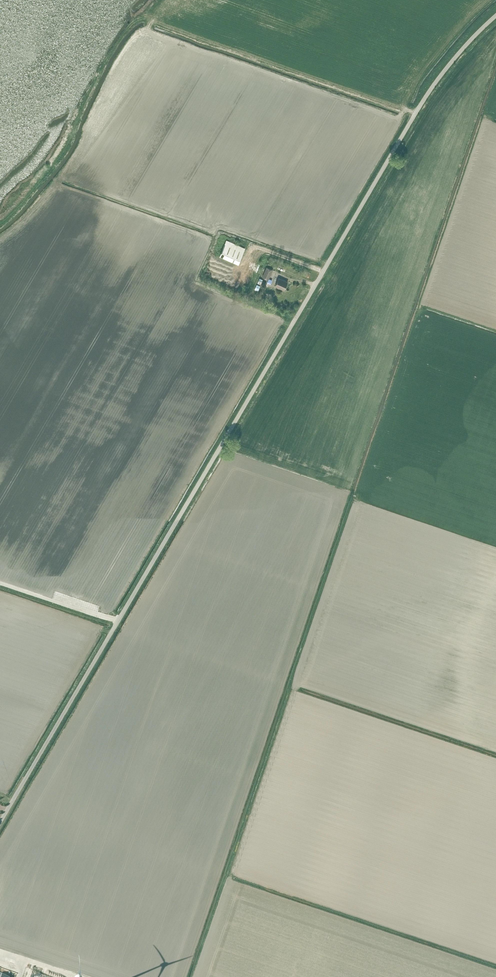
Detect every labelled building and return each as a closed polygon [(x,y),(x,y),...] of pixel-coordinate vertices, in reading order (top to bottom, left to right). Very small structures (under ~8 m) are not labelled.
[(238,263),(245,248),(226,240),(220,255),(238,263)] [(268,279),(273,270),(267,267),(262,277),(268,279),(267,282),(270,284),(272,281),(268,279)] [(284,290),(288,282),(279,278),(275,286),(284,290)]
